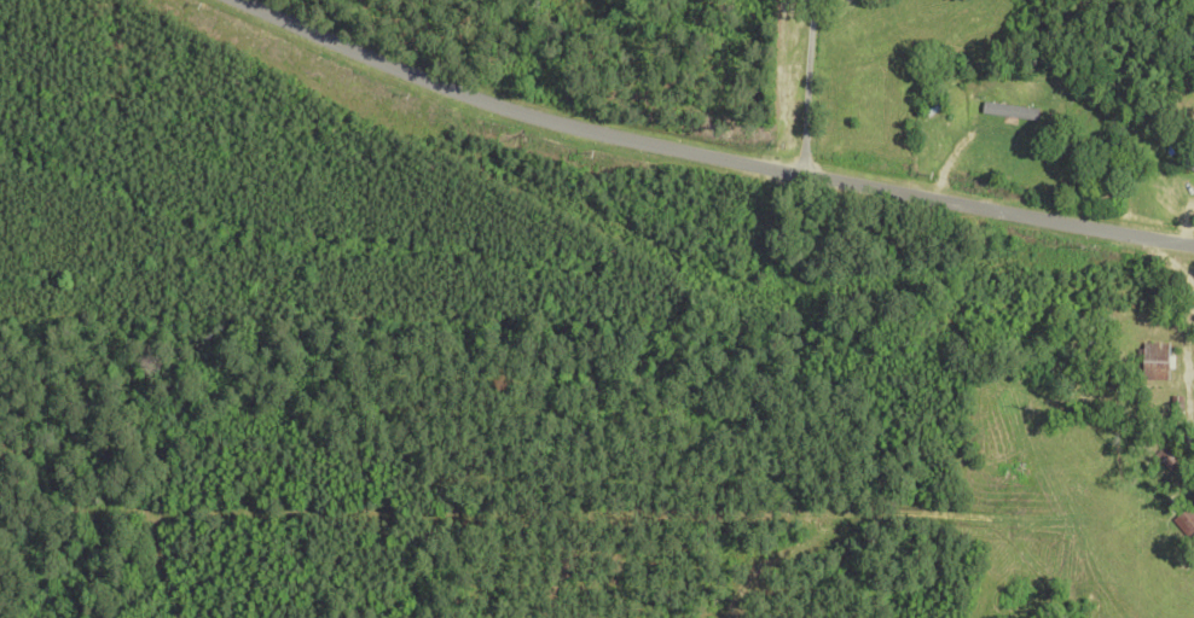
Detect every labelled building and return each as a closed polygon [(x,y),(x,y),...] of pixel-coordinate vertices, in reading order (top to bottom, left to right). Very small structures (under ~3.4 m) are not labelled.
[(927,110),(931,118),(944,111),(940,104),(927,110)] [(1163,381),(1163,345),(1135,345),(1135,381),(1163,381)]
